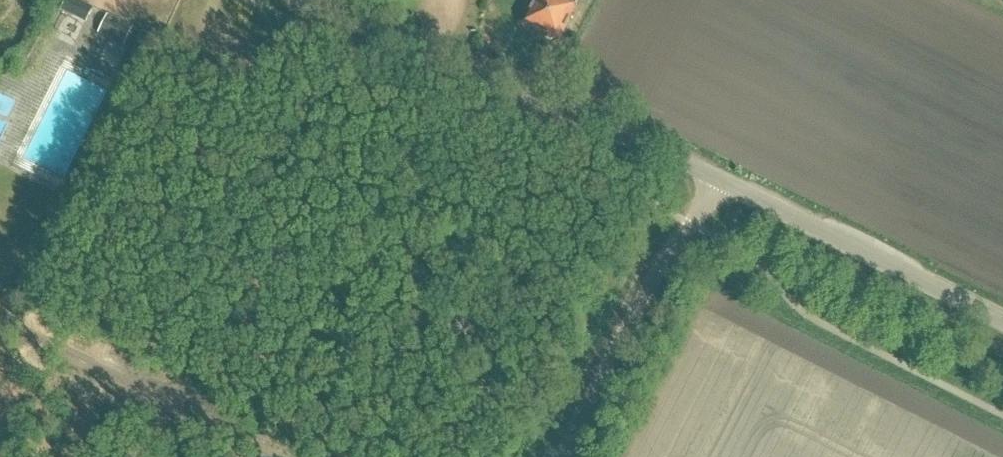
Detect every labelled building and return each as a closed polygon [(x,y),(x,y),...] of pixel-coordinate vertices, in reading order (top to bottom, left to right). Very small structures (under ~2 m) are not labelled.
[(95,7),(80,0),(67,0),(62,10),(87,23),(95,7)] [(523,25),(558,42),(576,7),(575,7),(579,0),(535,0),(523,25)] [(125,46),(134,27),(109,15),(99,33),(125,46)] [(81,26),(53,19),(47,44),(74,51),(81,26)] [(138,85),(161,39),(145,31),(122,77),(138,85)]
